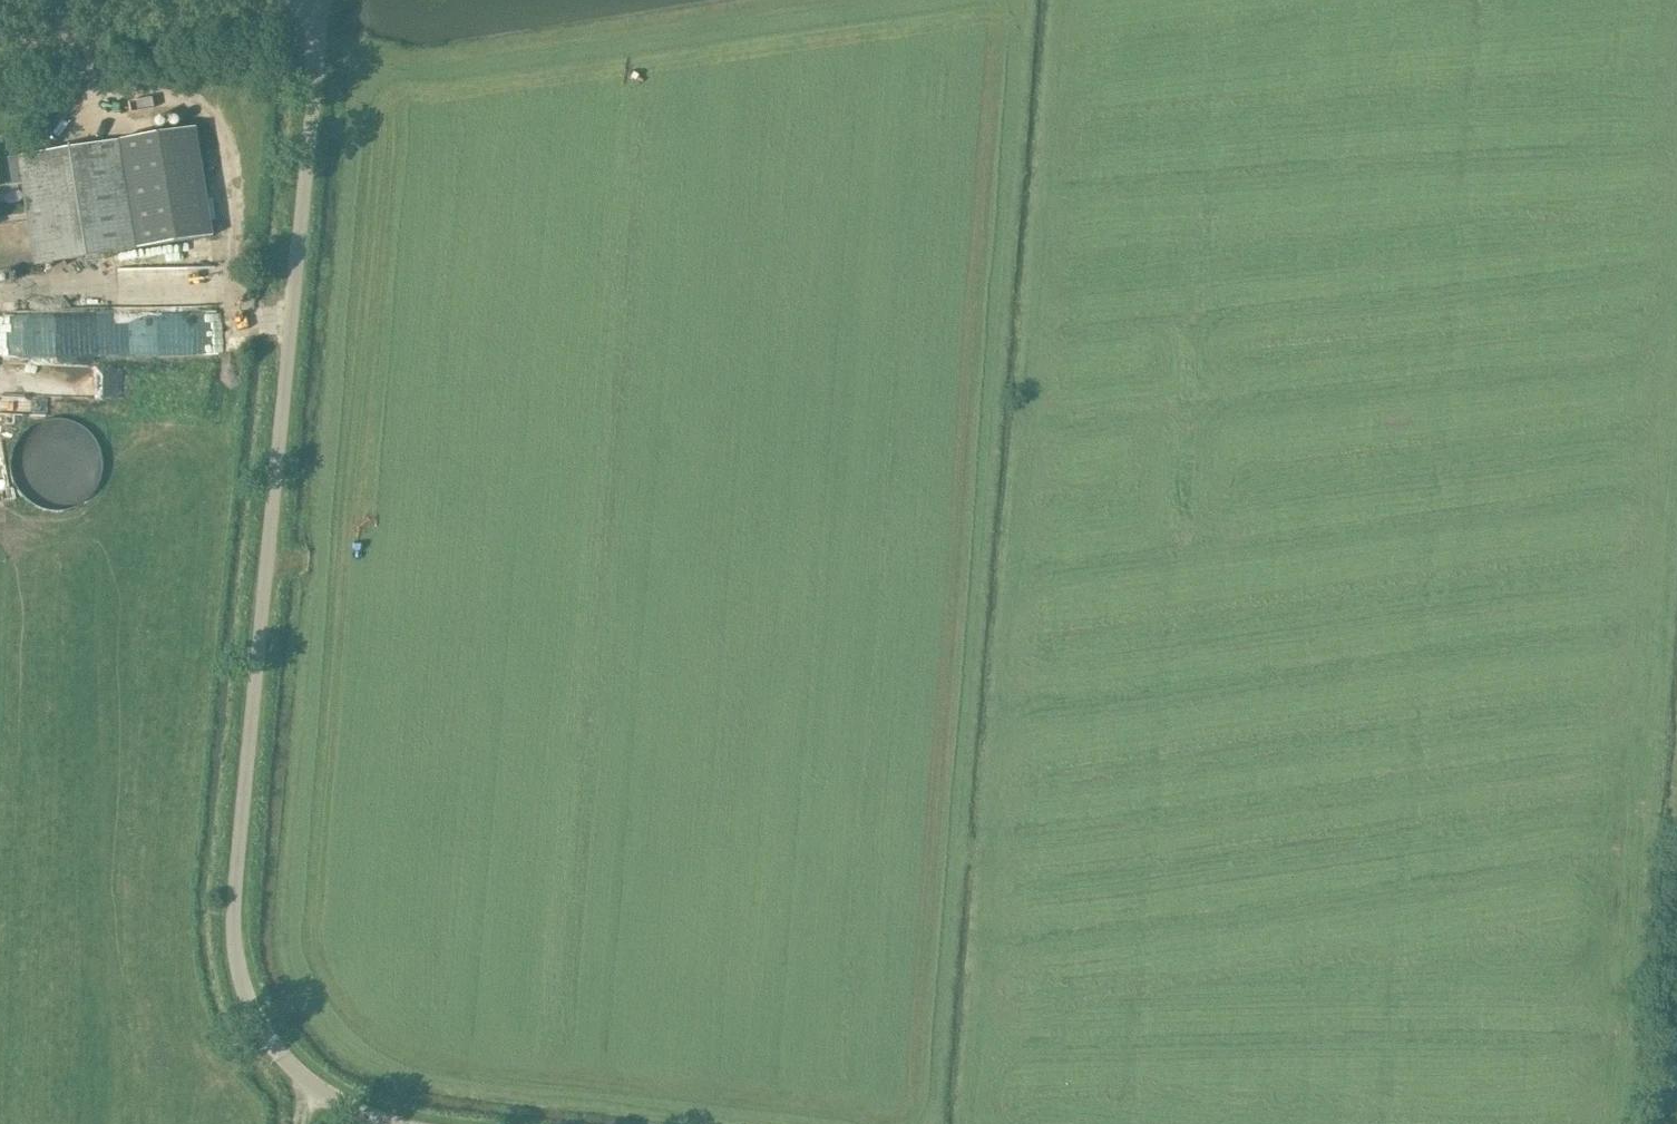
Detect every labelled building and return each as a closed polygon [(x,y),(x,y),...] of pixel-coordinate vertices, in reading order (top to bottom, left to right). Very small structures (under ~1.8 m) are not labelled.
[(35,265),(214,236),(196,125),(17,154),(18,156),(0,159),(0,187),(22,183),(35,265)] [(41,347),(215,345),(214,265),(123,266),(123,312),(40,313),(41,347)] [(57,511),(61,511),(64,510),(68,509),(72,508),(76,507),(79,505),(83,503),(86,500),(89,498),(92,495),(94,492),(96,488),(98,485),(100,481),(101,478),(102,474),(103,470),(103,466),(103,462),(102,458),(102,454),(101,450),(99,446),(97,443),(95,439),(93,436),(90,433),(87,430),(84,428),(81,426),(78,424),(74,422),(70,421),(66,420),(62,419),(58,419),(54,419),(51,420),(47,420),(43,421),(39,423),(35,424),(32,427),(29,429),(26,431),(23,434),(21,437),(18,441),(16,444),(15,448),(13,451),(12,455),(12,459),(11,463),(11,467),(12,471),(13,475),(14,479),(15,483),(17,487),(19,490),(21,493),(24,496),(27,499),(30,502),(33,504),(37,506),(41,508),(45,509),(49,510),(53,510),(57,511)]
